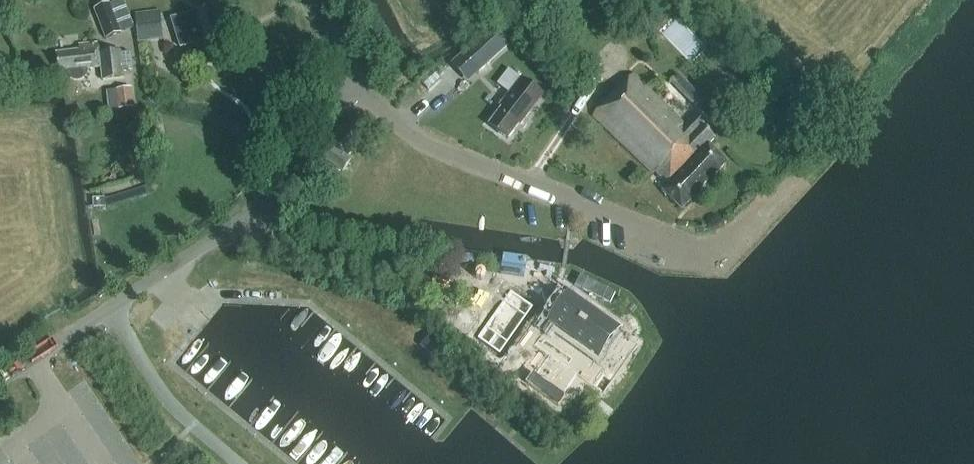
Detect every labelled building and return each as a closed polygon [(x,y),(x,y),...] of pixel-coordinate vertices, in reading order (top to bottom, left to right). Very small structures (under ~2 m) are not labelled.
[(121,33),(110,2),(93,9),(104,39),(121,33)] [(206,65),(226,60),(213,9),(191,14),(192,15),(176,19),(176,18),(175,18),(182,43),(199,39),(206,65)] [(135,15),(137,43),(163,40),(160,12),(135,15)] [(493,27),(462,54),(478,72),(509,45),(493,27)] [(85,79),(86,75),(86,71),(100,70),(102,83),(123,81),(122,73),(131,73),(129,55),(120,56),(120,54),(99,56),(98,46),(83,47),(83,52),(61,55),(63,74),(67,73),(67,77),(69,81),(73,82),(77,83),(81,81),(85,79)] [(463,68),(452,57),(409,99),(420,110),(463,68)] [(698,108),(707,97),(681,74),(672,84),(698,108)] [(682,122),(634,75),(594,116),(653,174),(655,173),(667,186),(662,191),(680,209),(726,162),(708,145),(714,138),(702,127),(707,122),(699,114),(684,129),(679,124),(682,122)] [(543,95),(523,80),(512,95),(509,93),(499,106),(502,109),(490,125),(509,139),(519,126),(520,127),(543,95)] [(134,108),(132,87),(115,89),(118,110),(134,108)] [(329,148),(322,160),(343,173),(350,161),(347,160),(354,150),(351,148),(363,129),(349,120),(345,126),(341,124),(327,146),(329,148)] [(138,167),(131,162),(125,171),(132,176),(138,167)] [(576,297),(556,322),(601,358),(621,333),(576,297)] [(542,363),(534,372),(566,398),(573,388),(542,363)] [(81,446),(67,454),(73,463),(92,463),(81,446)]
